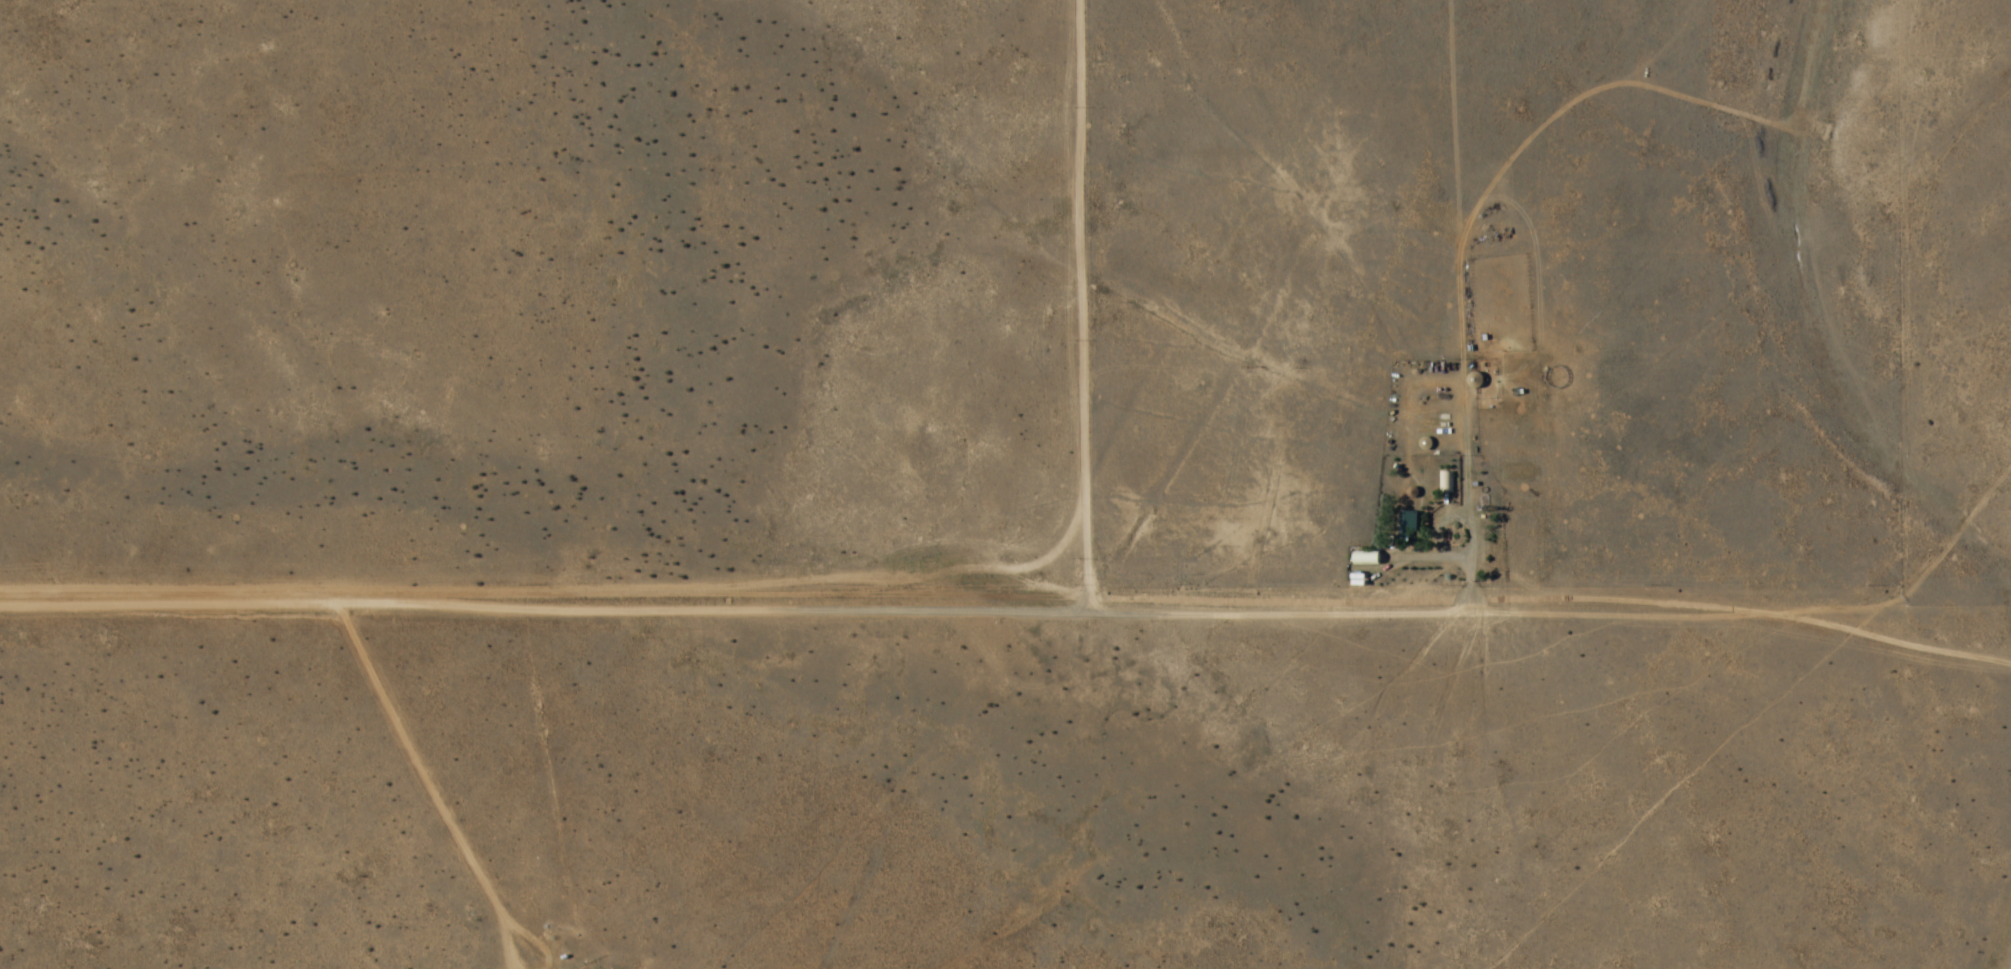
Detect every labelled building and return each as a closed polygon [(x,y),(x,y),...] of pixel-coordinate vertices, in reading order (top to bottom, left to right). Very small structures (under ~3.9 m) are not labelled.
[(1481,387),(1481,375),(1469,375),(1469,387),(1481,387)] [(1452,472),(1439,472),(1439,495),(1452,495),(1452,472)] [(1417,513),(1400,513),(1400,538),(1417,538),(1417,513)] [(1354,566),(1379,566),(1379,555),(1354,555),(1354,566)]
